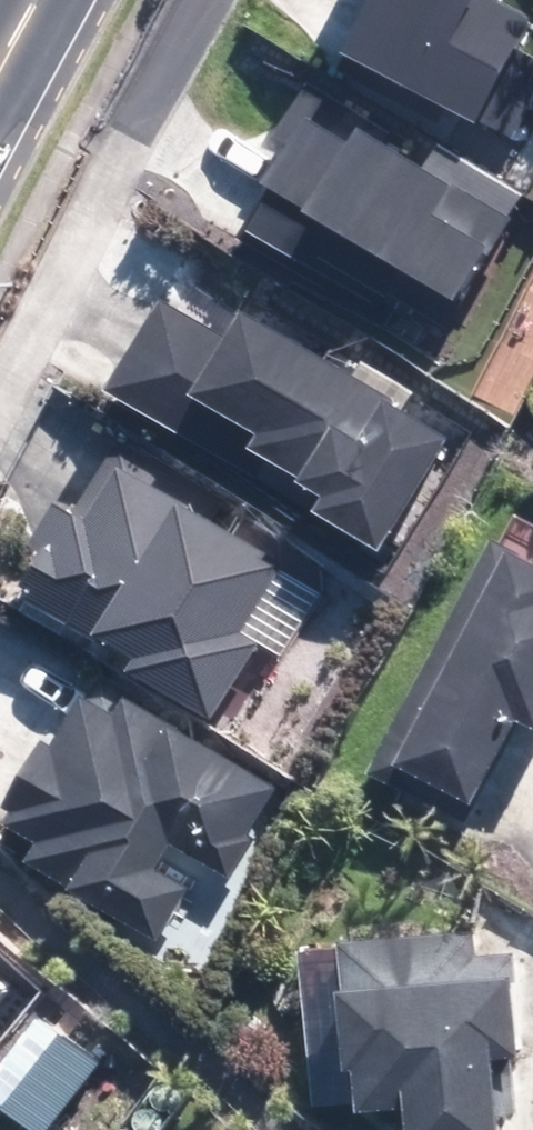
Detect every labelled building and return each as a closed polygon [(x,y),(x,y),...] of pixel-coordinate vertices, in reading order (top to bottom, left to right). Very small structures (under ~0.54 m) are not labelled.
[(370,42),(493,105),(532,27),(532,20),(493,0),(391,0),(370,42)] [(502,218),(332,107),(252,229),(330,280),(347,253),(440,313),(502,218)] [(388,524),(443,440),(256,319),(241,342),(184,305),(135,379),(259,459),(267,446),(388,524)] [(278,555),(127,457),(48,578),(199,676),(278,555)] [(504,546),(394,762),(479,805),(530,704),(532,705),(532,560),(504,546)] [(270,798),(113,696),(24,832),(163,922),(186,886),(153,864),(176,830),(227,863),(270,798)] [(362,949),(372,1089),(428,1085),(431,1129),(503,1129),(497,1040),(524,1038),(519,958),(471,961),(470,942),(362,949)] [(25,972),(0,953),(0,1003),(25,972)]
